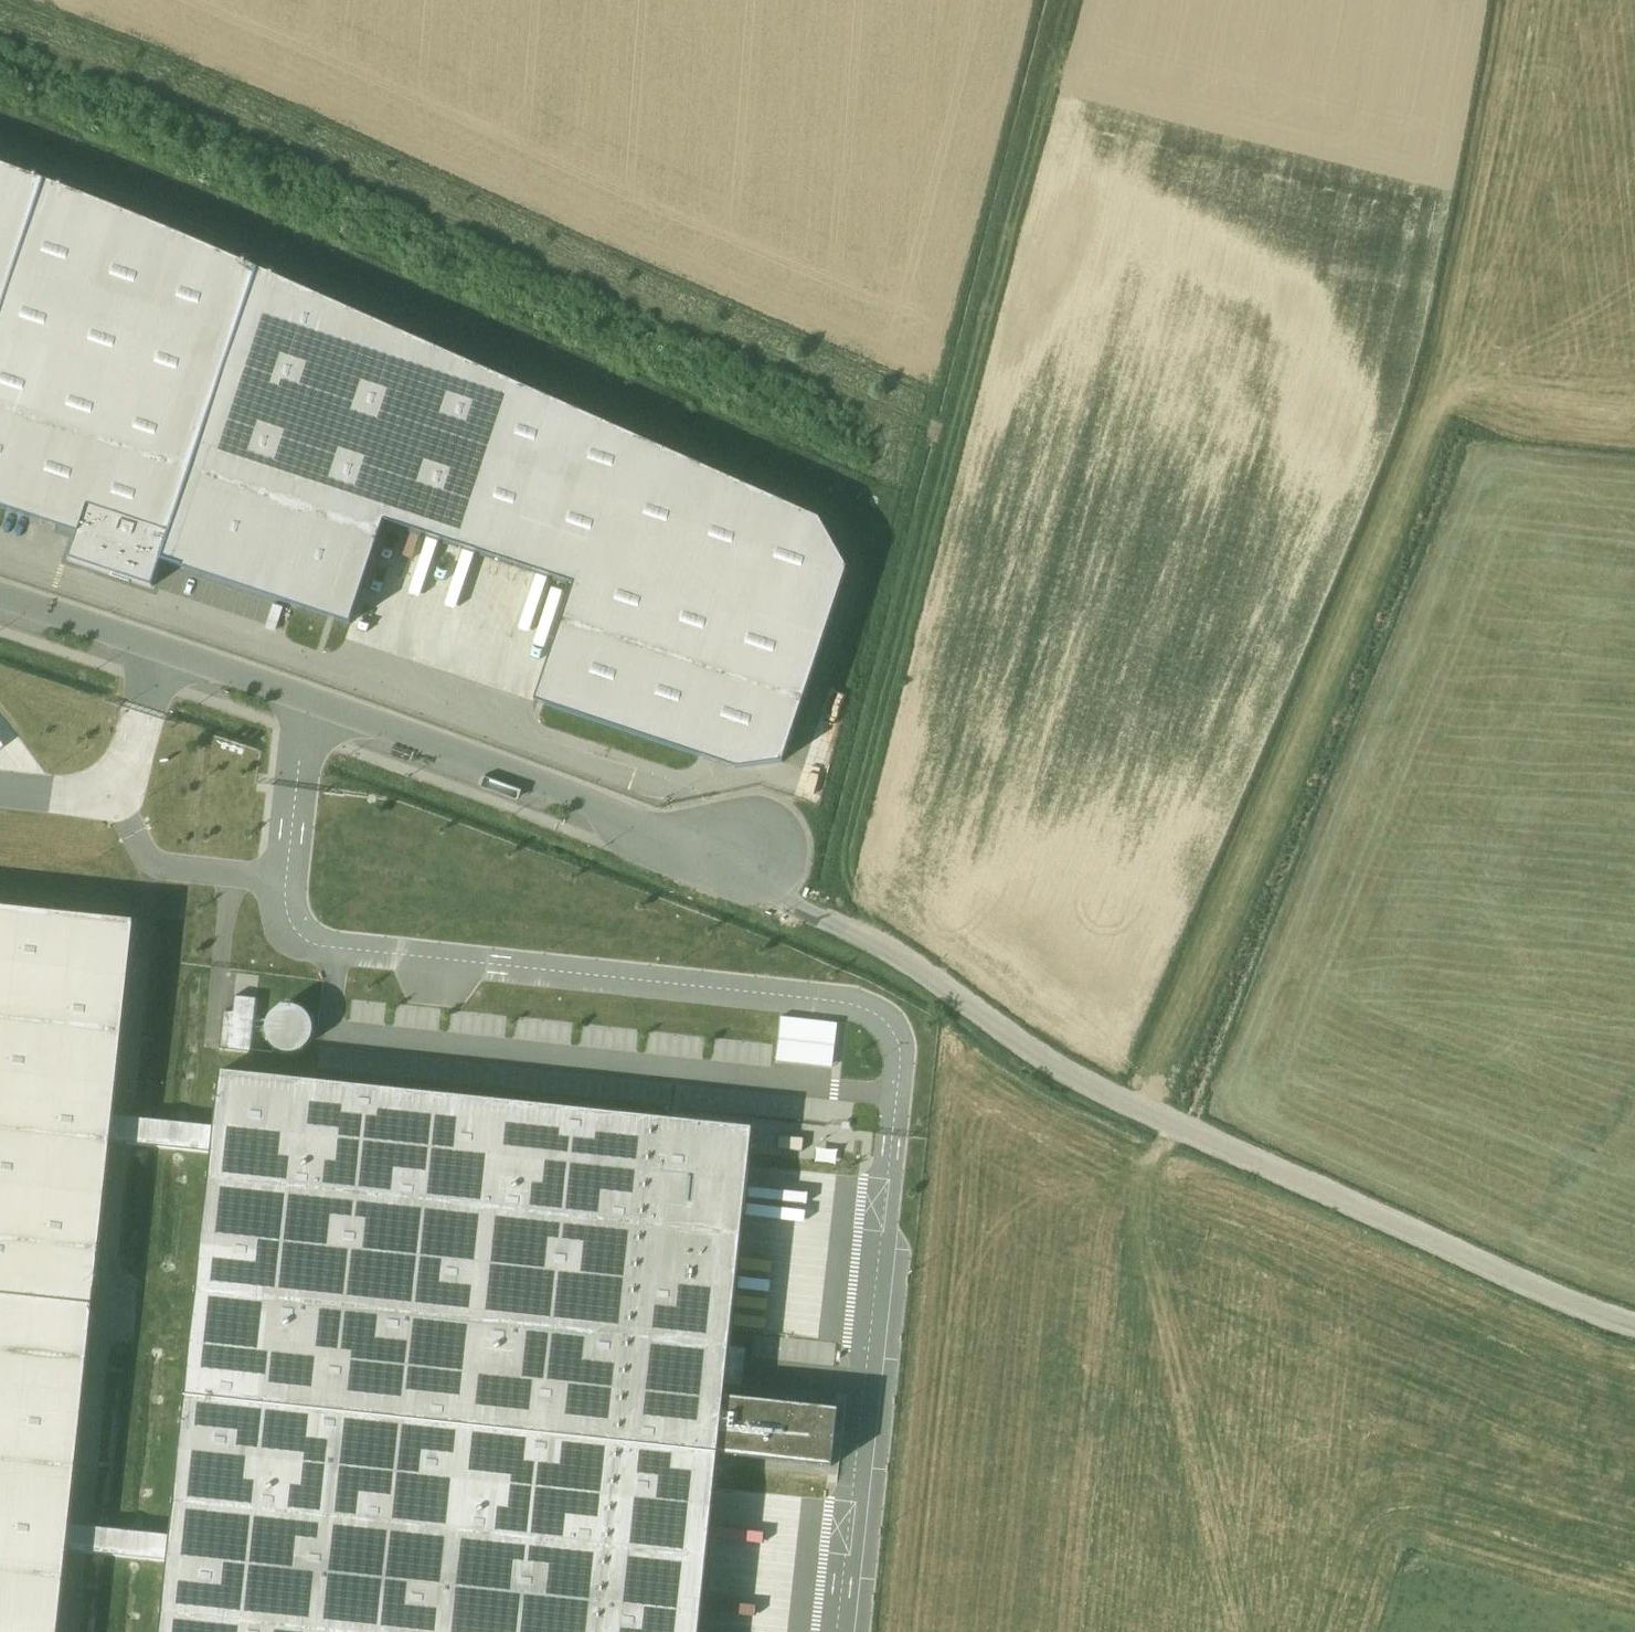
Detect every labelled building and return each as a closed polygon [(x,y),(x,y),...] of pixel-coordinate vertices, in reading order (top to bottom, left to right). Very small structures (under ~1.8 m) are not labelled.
[(78,533),(69,559),(152,587),(161,560),(349,624),(384,521),(396,525),(414,531),(432,537),(451,543),(469,550),(487,556),(506,562),(525,568),(542,574),(561,581),(573,585),(534,701),(735,768),(781,762),(846,568),(819,519),(258,269),(45,180),(0,165),(0,507),(78,533)] [(69,1524),(109,1141),(133,921),(11,908),(0,907),(0,1631),(57,1631),(69,1524)] [(751,1129),(671,1120),(219,1073),(213,1126),(167,1562),(159,1631),(698,1631),(713,1488),(716,1464),(716,1459),(726,1366),(727,1355),(730,1330),(731,1320),(733,1301),(735,1282),(737,1263),(739,1244),(741,1226),(743,1209),(745,1191),(747,1174),(750,1139),(751,1129)] [(210,1152),(213,1126),(112,1116),(109,1141),(210,1152)] [(779,1136),(778,1149),(801,1152),(803,1139),(779,1136)] [(836,1409),(723,1397),(717,1454),(830,1465),(836,1409)] [(66,1551),(167,1562),(169,1535),(69,1524),(66,1551)]
